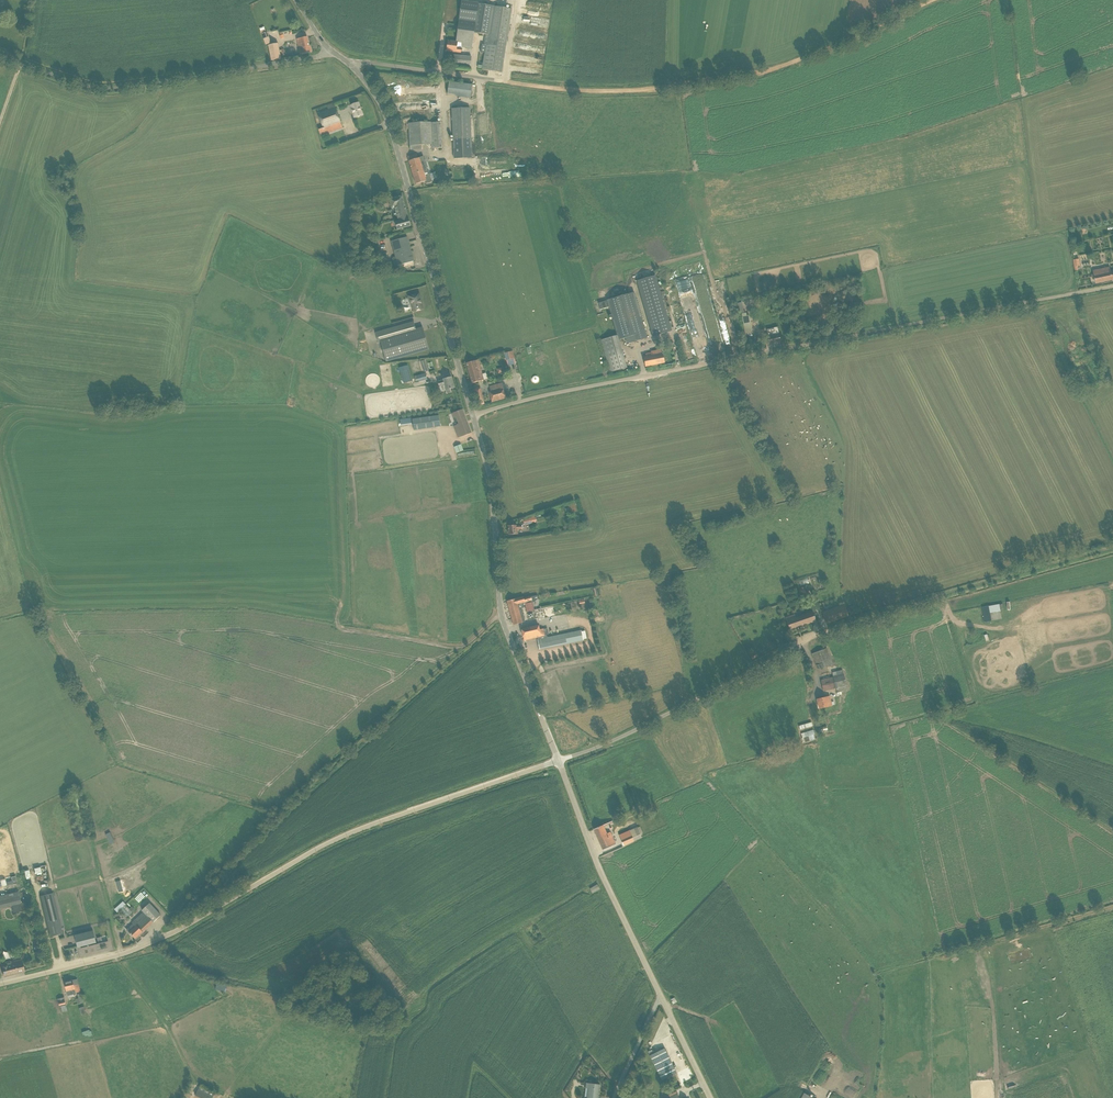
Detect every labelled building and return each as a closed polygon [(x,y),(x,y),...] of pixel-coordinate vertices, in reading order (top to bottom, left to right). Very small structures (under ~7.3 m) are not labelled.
[(460,13),(456,41),(462,42),(462,47),(472,48),(474,33),(479,3),(461,0),(460,13)] [(492,6),(479,3),(474,33),(485,34),(488,35),(492,6)] [(482,44),(481,52),(485,53),(482,69),(501,72),(502,67),(511,9),(495,6),(492,6),(488,35),(485,34),(485,39),(484,44),(482,44)] [(261,34),(266,45),(271,43),(267,32),(261,34)] [(297,39),(300,54),(312,52),(310,46),(309,46),(307,37),(297,39)] [(448,40),(446,51),(461,53),(462,47),(462,42),(456,41),(450,41),(448,40)] [(278,44),(268,46),(271,60),(281,58),(278,44)] [(453,55),(452,64),(452,67),(470,69),(471,57),(453,55)] [(449,82),(447,94),(471,97),(472,85),(449,82)] [(350,106),(354,118),(363,115),(358,103),(350,106)] [(319,130),(321,135),(342,128),(334,104),(317,110),(323,128),(319,130)] [(469,107),(452,108),(454,154),(454,158),(472,158),(469,107)] [(441,122),(414,123),(409,123),(410,150),(422,149),(421,144),(432,143),(432,148),(442,148),(441,122)] [(415,154),(413,155),(408,157),(416,184),(420,183),(426,181),(427,184),(432,182),(429,173),(428,174),(425,161),(424,161),(423,160),(424,159),(423,156),(418,158),(417,155),(415,154)] [(402,195),(397,197),(388,199),(397,230),(410,226),(402,195)] [(407,237),(391,241),(396,259),(391,261),(393,266),(398,265),(399,268),(414,264),(407,237)] [(1112,280),(1112,271),(1110,271),(1109,267),(1101,269),(1102,273),(1094,275),(1096,284),(1112,280)] [(637,281),(653,336),(671,331),(655,276),(637,281)] [(670,313),(708,308),(707,299),(710,299),(709,291),(685,294),(686,297),(681,298),(682,303),(669,304),(670,313)] [(421,300),(419,293),(408,296),(411,305),(412,305),(414,312),(423,309),(420,300),(421,300)] [(617,335),(619,340),(626,338),(628,343),(647,338),(634,293),(607,299),(617,335)] [(741,314),(744,327),(745,332),(752,331),(749,316),(747,316),(746,313),(741,314)] [(429,349),(422,327),(416,329),(414,322),(375,333),(378,342),(380,342),(386,362),(429,349)] [(767,336),(767,339),(768,344),(780,342),(777,327),(774,328),(774,332),(769,333),(770,336),(767,336)] [(619,340),(617,335),(601,340),(611,372),(627,368),(625,362),(619,340)] [(643,357),(645,366),(665,363),(662,349),(651,351),(651,353),(645,354),(646,357),(643,357)] [(506,360),(514,358),(512,351),(504,353),(506,360)] [(476,360),(471,361),(466,363),(471,383),(483,380),(481,372),(480,373),(476,360)] [(413,381),(408,365),(399,368),(400,373),(403,384),(413,381)] [(425,373),(414,376),(415,381),(418,380),(419,382),(427,379),(425,373)] [(443,380),(437,382),(437,385),(439,384),(439,386),(443,385),(445,394),(451,393),(450,389),(455,388),(451,377),(443,379),(443,380)] [(489,392),(490,397),(492,402),(506,398),(502,383),(490,387),(491,391),(489,392)] [(473,389),(477,406),(484,404),(480,388),(473,389)] [(458,438),(471,433),(462,409),(452,413),(453,418),(456,426),(454,426),(458,438)] [(439,416),(433,417),(412,420),(414,430),(440,426),(439,416)] [(461,444),(456,446),(454,447),(456,453),(463,451),(461,444)] [(523,518),(524,523),(525,525),(532,523),(532,522),(536,521),(535,515),(527,517),(523,518)] [(522,528),(523,528),(523,525),(522,525),(516,525),(508,525),(509,535),(518,534),(517,529),(522,529),(522,528)] [(524,596),(512,600),(507,601),(513,625),(525,622),(522,608),(524,607),(523,604),(524,604),(526,612),(534,610),(532,602),(531,596),(524,598),(524,596)] [(551,615),(549,603),(538,605),(538,608),(541,608),(542,616),(551,615)] [(999,604),(982,607),(985,621),(991,620),(990,612),(1001,610),(999,604)] [(812,611),(786,620),(790,630),(816,621),(812,611)] [(538,625),(527,627),(521,629),(523,639),(524,640),(545,636),(544,628),(539,629),(538,625)] [(581,630),(547,637),(537,639),(540,649),(583,640),(581,630)] [(826,648),(812,654),(818,670),(832,665),(826,648)] [(844,685),(841,670),(828,673),(829,678),(819,680),(821,688),(833,686),(834,688),(844,685)] [(817,708),(832,705),(830,695),(815,699),(817,708)] [(600,849),(614,844),(609,832),(606,833),(602,825),(592,829),(600,849)] [(623,845),(638,839),(633,828),(618,834),(623,845)] [(597,884),(589,888),(592,894),(600,889),(597,884)] [(21,904),(19,892),(0,896),(0,909),(12,906),(14,913),(27,910),(26,903),(21,904)] [(54,893),(41,896),(51,936),(64,932),(54,893)] [(114,911),(120,906),(123,909),(121,911),(124,915),(131,910),(121,899),(111,908),(114,911)] [(138,938),(154,921),(144,911),(127,928),(138,938)] [(79,947),(99,942),(96,929),(76,934),(79,947)] [(5,976),(26,971),(23,958),(2,963),(5,976)] [(68,997),(77,995),(74,979),(65,981),(68,997)] [(213,982),(212,988),(222,990),(223,984),(213,982)] [(676,1072),(664,1048),(650,1055),(661,1080),(676,1072)] [(586,1083),(585,1088),(588,1088),(586,1097),(598,1097),(600,1085),(586,1083)] [(192,1096),(200,1097),(209,1097),(211,1091),(195,1087),(192,1096)] [(665,1094),(667,1097),(673,1097),(676,1096),(672,1090),(665,1094)]
